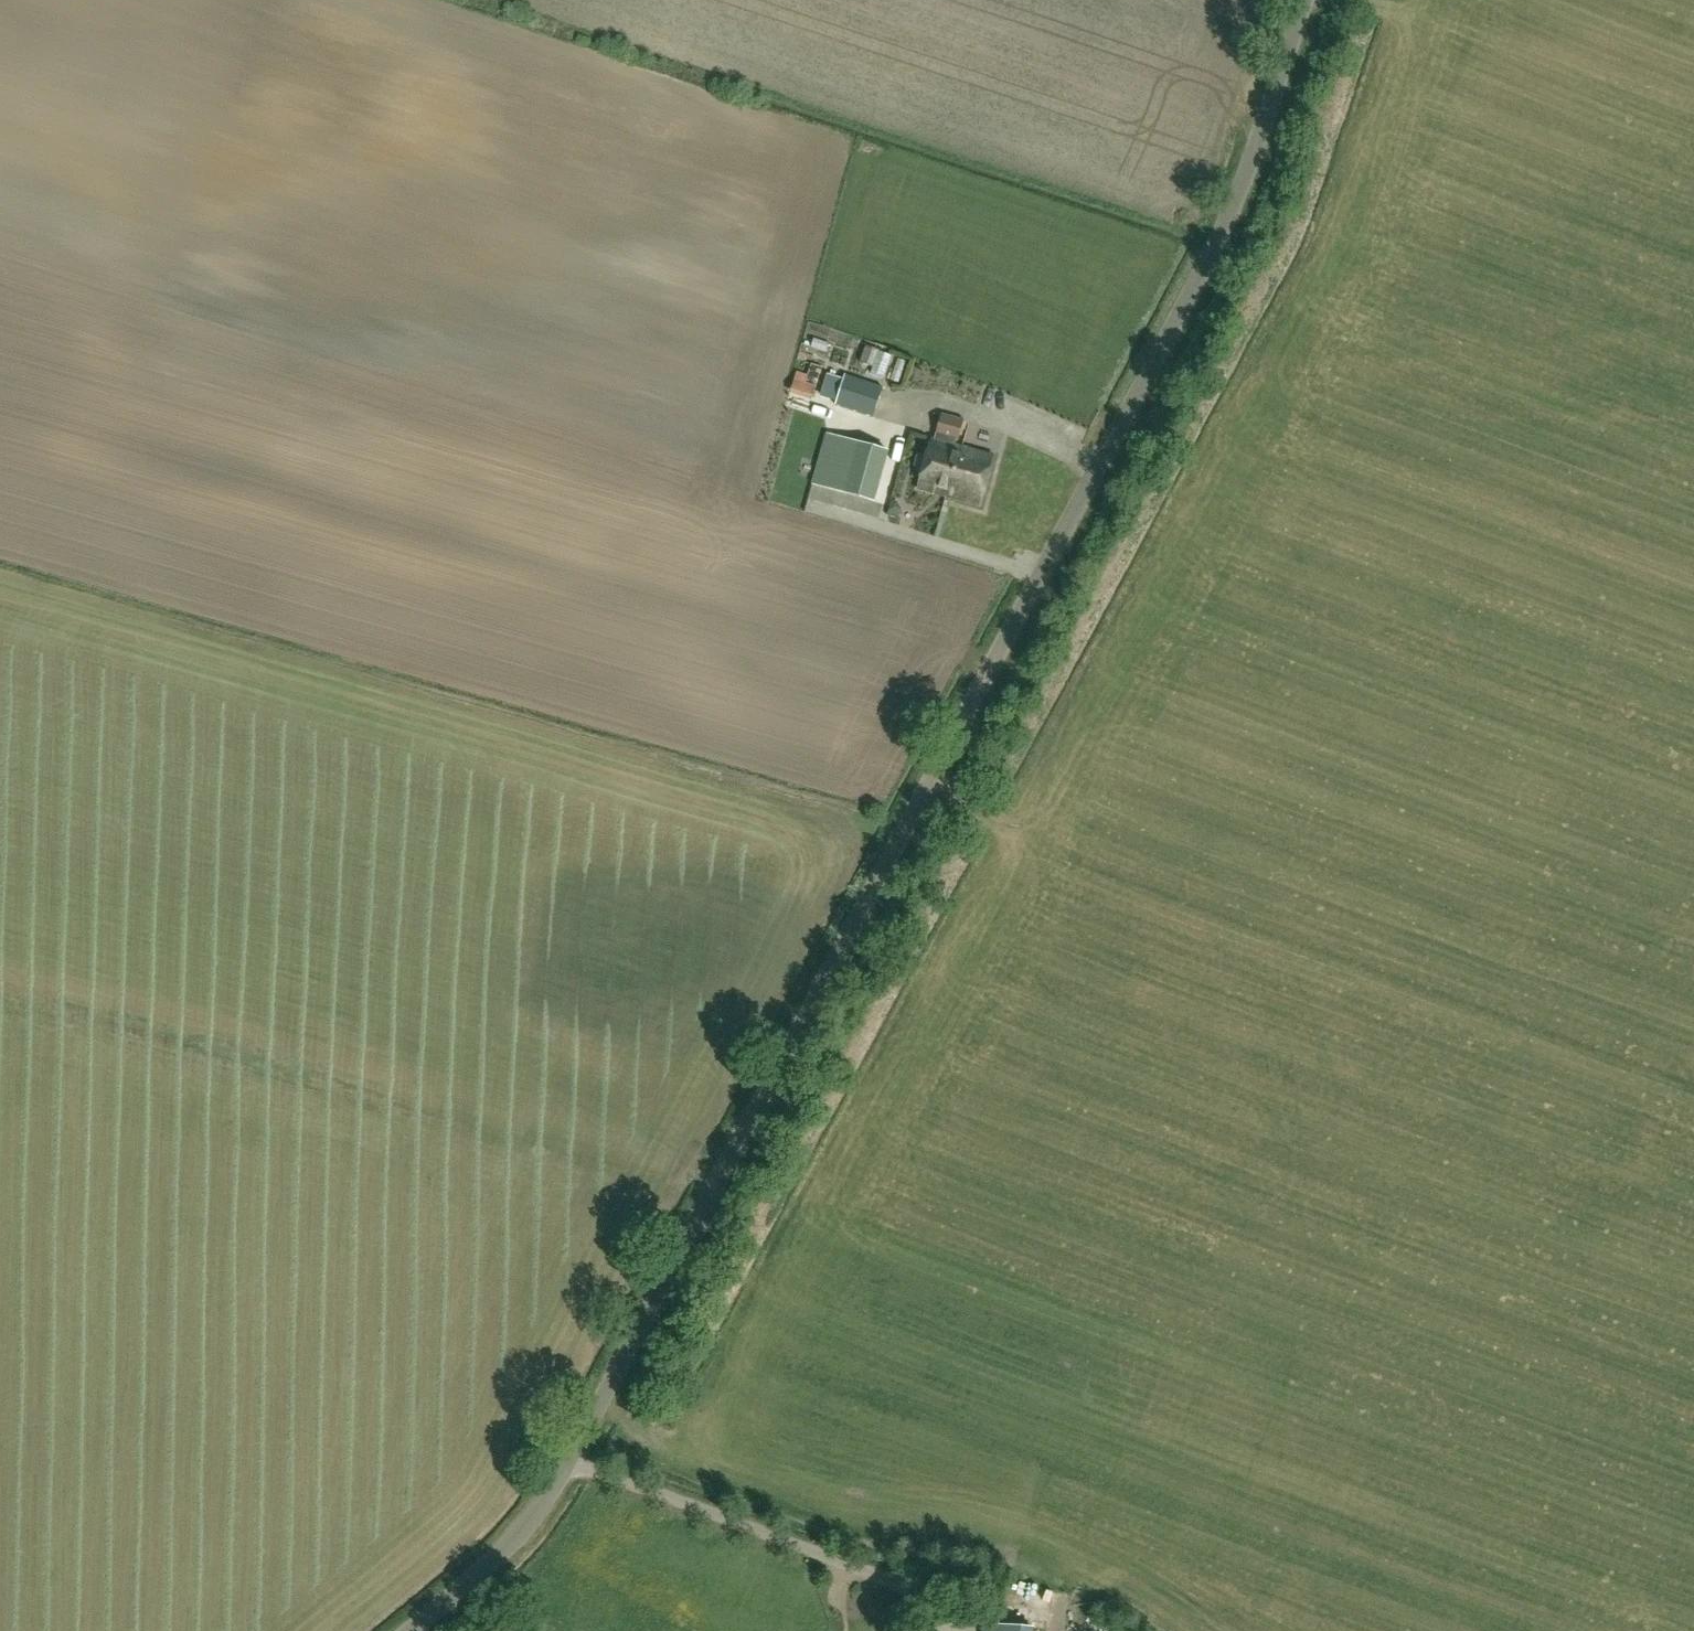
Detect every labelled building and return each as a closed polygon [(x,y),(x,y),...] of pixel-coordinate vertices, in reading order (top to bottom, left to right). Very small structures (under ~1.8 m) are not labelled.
[(884,389),(846,376),(844,380),(830,375),(823,396),(837,401),(836,405),(873,417),(884,389)] [(996,456),(962,447),(958,446),(965,422),(943,416),(936,440),(933,439),(919,490),(982,507),(996,456)] [(889,454),(827,436),(813,485),(875,502),(889,454)] [(769,484),(771,473),(748,470),(747,480),(769,484)]
